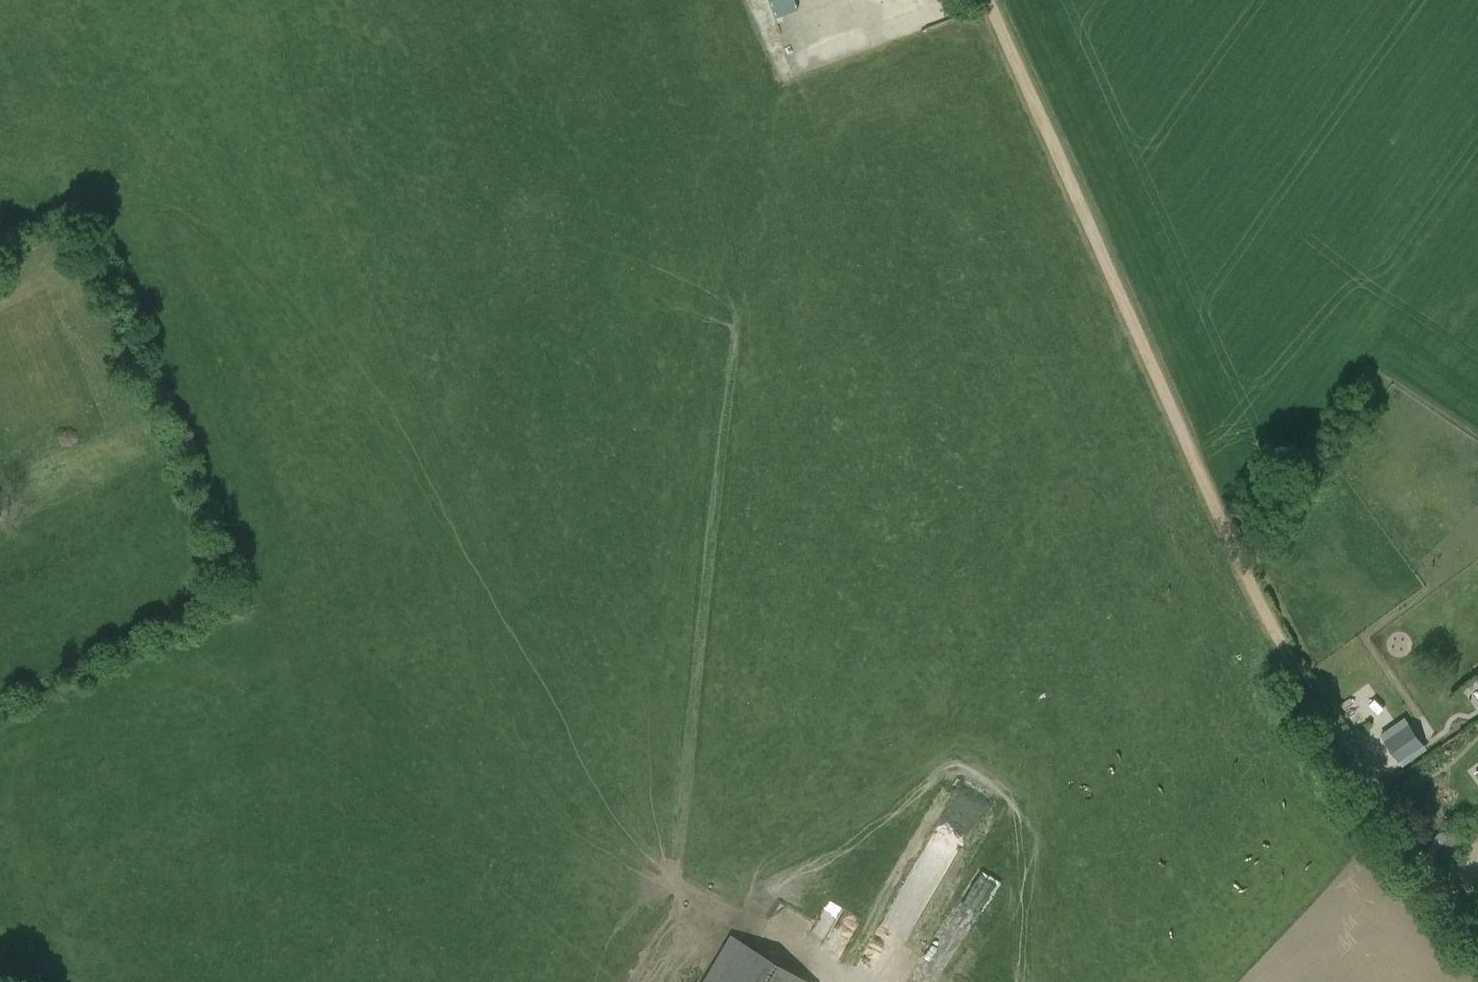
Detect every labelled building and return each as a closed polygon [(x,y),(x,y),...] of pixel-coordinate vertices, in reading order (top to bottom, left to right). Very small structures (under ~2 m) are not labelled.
[(1410,723),(1387,740),(1404,763),(1427,745),(1410,723)] [(730,934),(701,981),(808,981),(730,934)]
